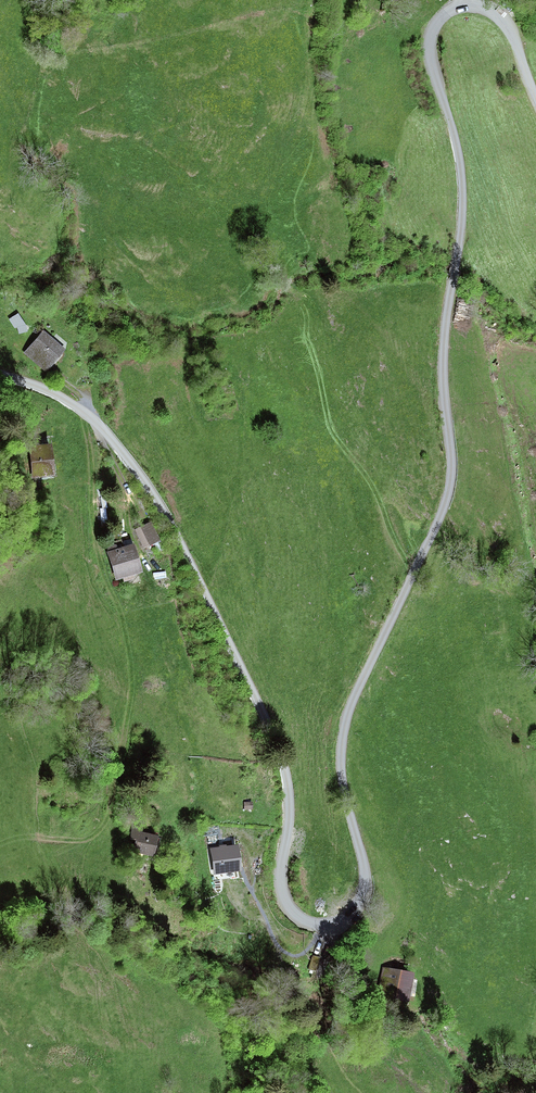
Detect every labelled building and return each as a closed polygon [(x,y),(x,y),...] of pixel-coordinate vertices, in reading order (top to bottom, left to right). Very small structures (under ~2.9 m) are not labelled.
[(17,314),(9,319),(16,330),(24,325),(17,314)] [(43,331),(23,353),(44,373),(64,351),(43,331)] [(54,475),(50,444),(28,447),(32,478),(54,475)] [(154,523),(140,529),(148,547),(162,541),(154,523)] [(135,543),(110,550),(119,580),(144,573),(135,543)] [(215,824),(205,825),(206,836),(215,835),(215,824)] [(154,857),(158,836),(137,832),(133,853),(154,857)] [(235,849),(213,851),(216,874),(237,872),(235,849)] [(409,1002),(414,972),(383,967),(378,997),(409,1002)]
